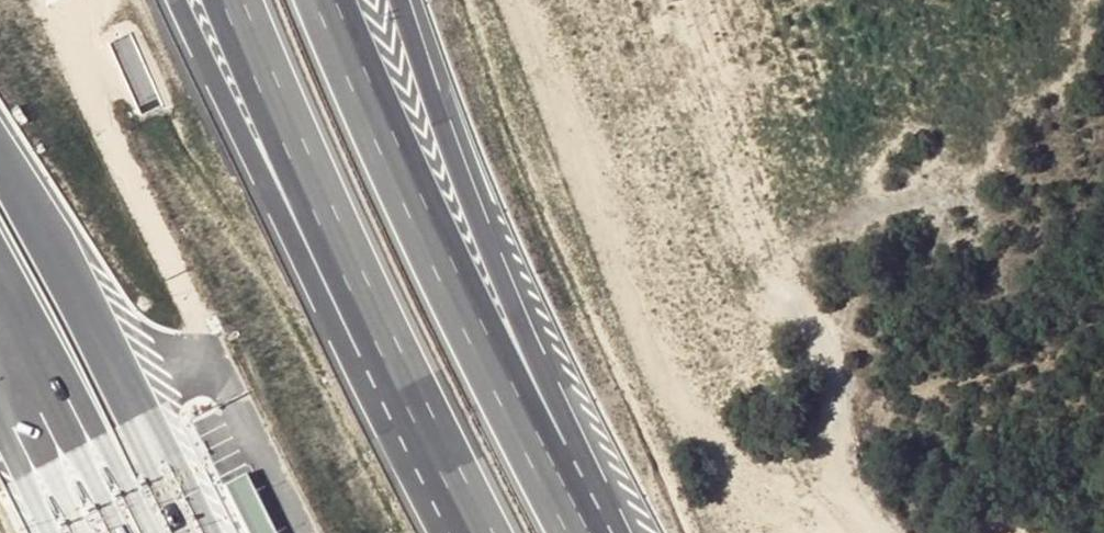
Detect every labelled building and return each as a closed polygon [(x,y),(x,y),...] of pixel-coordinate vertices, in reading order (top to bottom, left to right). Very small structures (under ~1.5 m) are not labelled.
[(212,479),(241,532),(274,532),(238,465),(212,479)] [(110,532),(241,532),(212,479),(110,532)]
